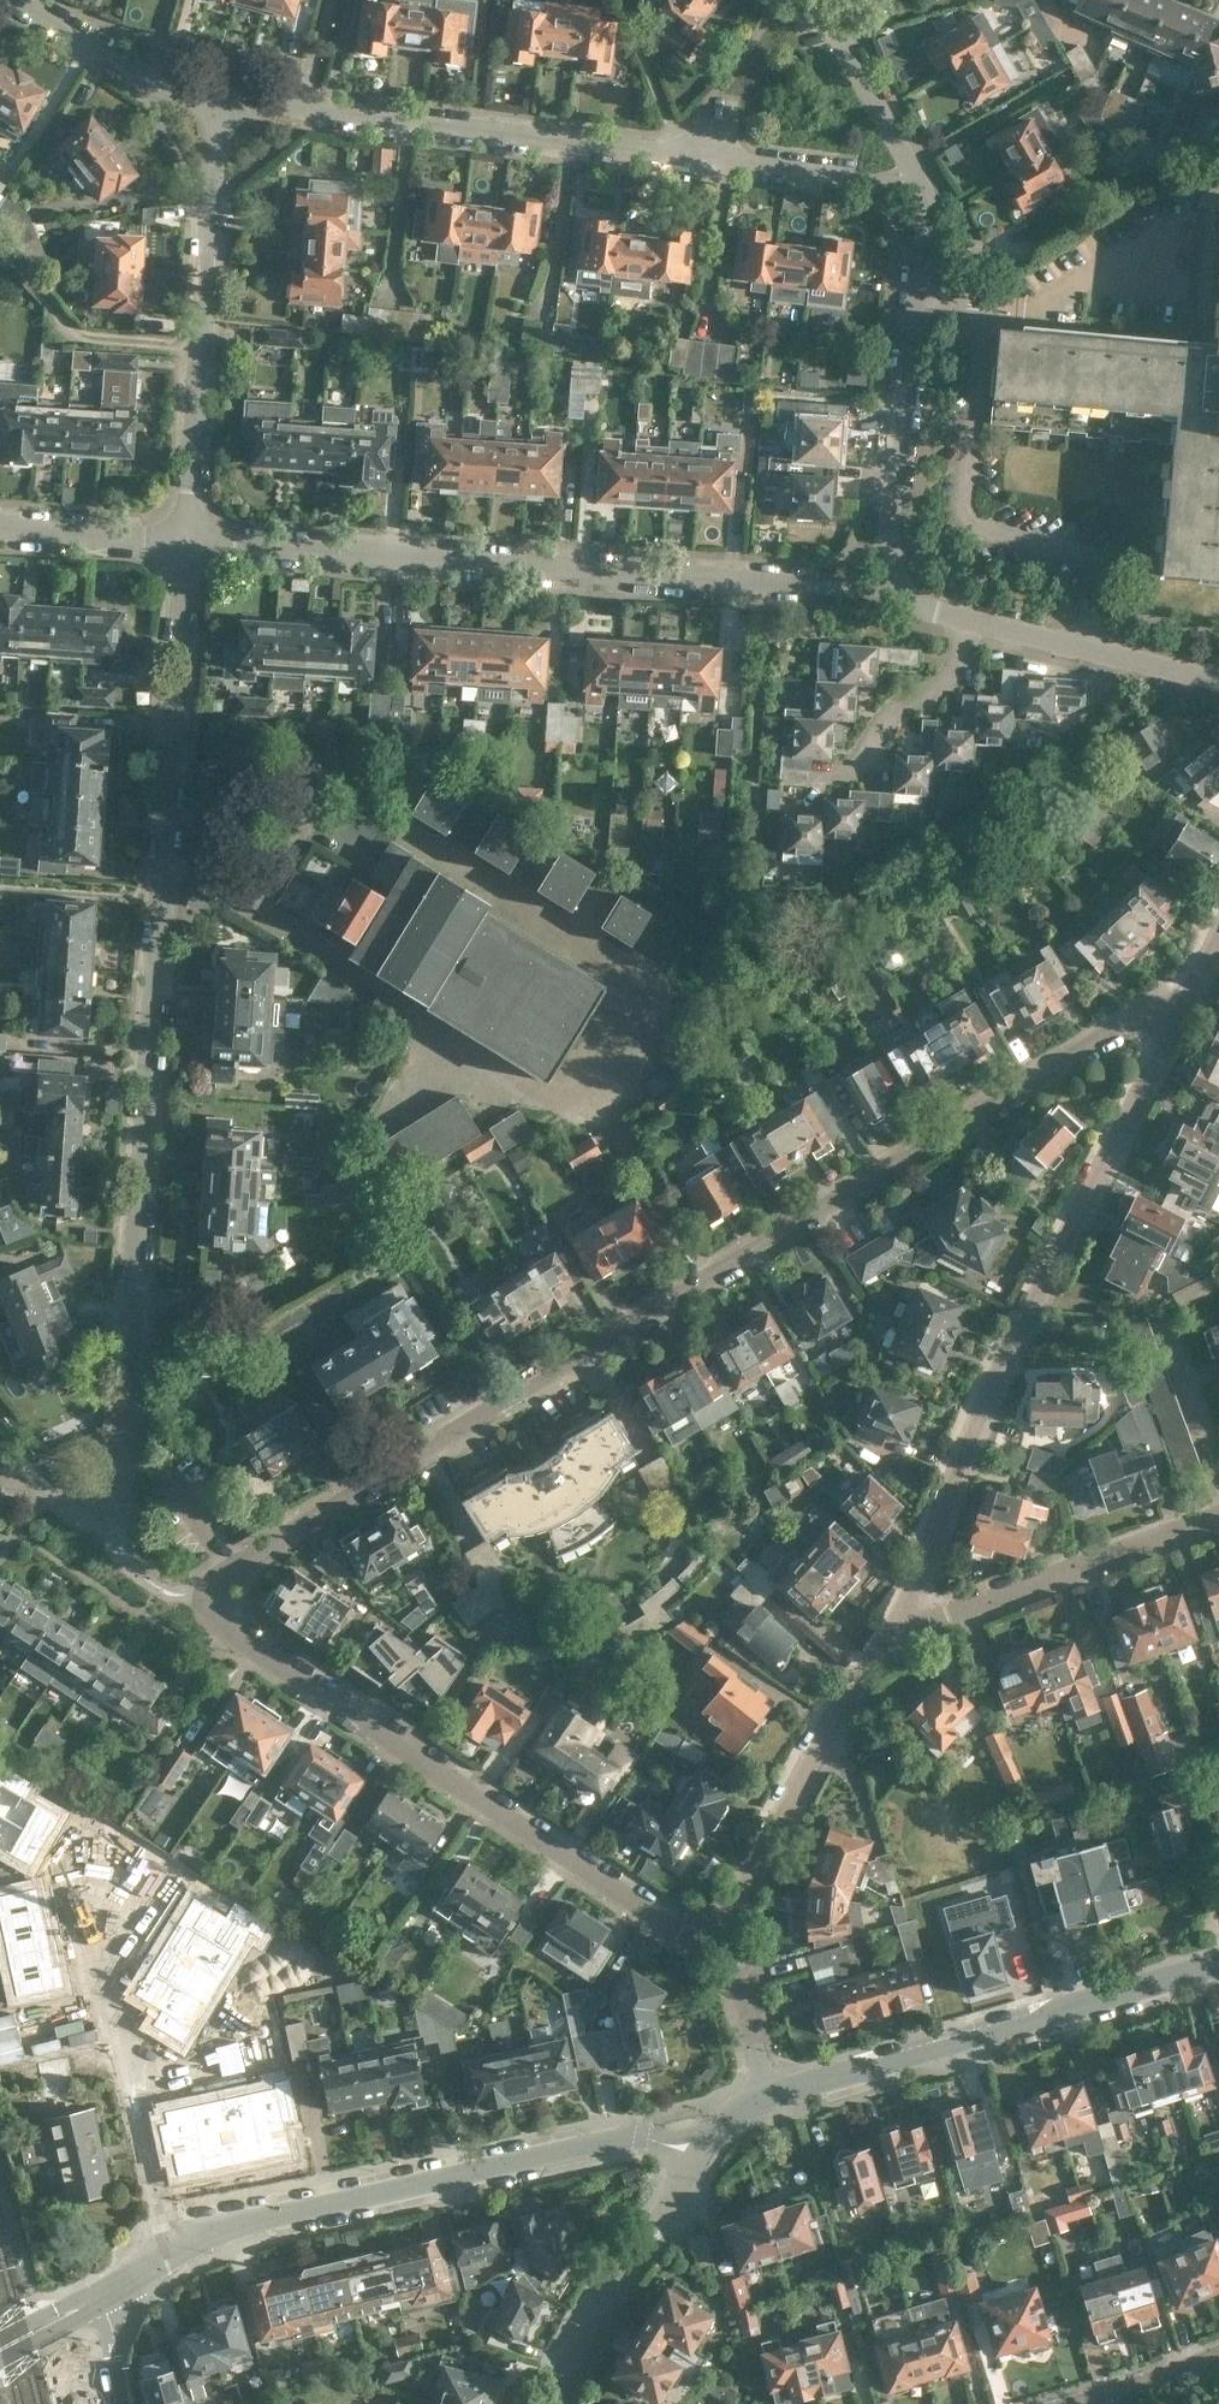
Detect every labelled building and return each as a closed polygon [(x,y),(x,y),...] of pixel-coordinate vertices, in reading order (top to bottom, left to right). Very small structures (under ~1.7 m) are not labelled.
[(263,6),(293,14),(297,0),(264,0),(263,6)] [(399,0),(363,0),(363,2),(366,2),(360,52),(384,55),(386,45),(393,45),(399,0)] [(436,0),(399,0),(393,45),(429,50),(436,0)] [(429,50),(439,51),(437,62),(463,65),(465,46),(473,47),(479,0),(436,0),(429,50)] [(547,2),(528,0),(514,0),(506,61),(531,64),(532,52),(541,53),(547,2)] [(659,11),(650,22),(689,54),(706,34),(697,26),(703,18),(681,0),(646,0),(659,11)] [(703,18),(718,0),(681,0),(703,18)] [(1046,18),(1035,0),(1023,0),(1017,3),(1018,4),(1031,27),(1046,18)] [(1129,0),(1080,0),(1076,9),(1115,26),(1117,27),(1129,0)] [(1169,2),(1164,0),(1129,0),(1117,27),(1115,26),(1112,35),(1148,51),(1157,29),(1169,2)] [(576,58),(582,7),(547,2),(541,53),(576,58)] [(1186,61),(1204,17),(1169,2),(1157,29),(1148,51),(1184,66),(1186,61)] [(582,7),(576,58),(585,59),(583,71),(609,74),(616,22),(600,20),(601,9),(582,7)] [(1184,66),(1195,71),(1200,91),(1218,86),(1218,24),(1204,17),(1186,61),(1184,66)] [(957,70),(991,50),(972,18),(928,43),(941,66),(952,60),(957,70)] [(1046,18),(1031,27),(1043,49),(1058,40),(1046,18)] [(991,50),(957,70),(976,102),(1009,82),(1009,81),(1019,75),(1001,44),(991,50)] [(1083,44),(1067,52),(1082,79),(1098,70),(1083,44)] [(16,76),(0,66),(0,101),(16,76)] [(0,101),(0,120),(20,133),(45,93),(28,83),(30,80),(19,73),(17,76),(16,76),(0,101)] [(1114,135),(1130,96),(1114,89),(1102,117),(1105,123),(1112,135),(1114,135)] [(1130,96),(1114,135),(1131,142),(1147,103),(1130,96)] [(1089,132),(1105,123),(1102,117),(1092,99),(1075,109),(1089,132)] [(1016,128),(997,139),(1017,174),(1062,147),(1053,131),(1051,132),(1038,109),(1013,123),(1016,128)] [(67,184),(114,146),(92,118),(75,132),(67,127),(47,159),(59,175),(55,178),(61,187),(67,184)] [(1105,123),(1089,132),(1101,154),(1118,144),(1112,135),(1105,123)] [(1131,160),(1141,176),(1164,161),(1154,145),(1131,160)] [(67,184),(61,187),(63,189),(70,185),(77,193),(83,188),(87,184),(98,197),(102,198),(117,185),(119,188),(120,187),(124,191),(126,192),(131,191),(133,189),(136,185),(136,181),(133,177),(136,174),(114,146),(67,184)] [(390,149),(372,147),(371,161),(388,163),(390,149)] [(1062,147),(1017,174),(1021,181),(1011,187),(1024,210),(1068,184),(1060,170),(1072,164),(1062,147)] [(1199,198),(1198,208),(1218,210),(1218,185),(1199,198)] [(461,254),(467,206),(457,204),(459,193),(432,190),(430,209),(419,208),(415,237),(424,238),(423,240),(426,240),(442,242),(441,252),(461,254)] [(361,233),(362,206),(348,206),(349,195),(298,192),(296,218),(308,219),(307,229),(346,232),(361,233)] [(1155,209),(1153,205),(1145,193),(1128,204),(1139,220),(1155,209)] [(502,210),(496,264),(499,264),(499,261),(521,264),(522,252),(534,253),(540,203),(514,200),(513,211),(502,210)] [(496,264),(502,210),(467,206),(461,254),(460,260),(496,264)] [(616,281),(617,274),(622,235),(612,233),(614,222),(587,218),(581,270),(598,272),(597,279),(616,281)] [(21,248),(38,236),(33,223),(13,236),(21,248)] [(307,229),(305,265),(344,267),(346,232),(307,229)] [(668,241),(657,239),(652,278),(688,283),(695,232),(669,229),(668,241)] [(773,284),(778,245),(767,244),(769,232),(743,229),(737,279),(753,281),(752,290),(771,293),(772,284),(773,284)] [(93,260),(92,272),(140,275),(142,238),(138,238),(138,235),(138,234),(137,233),(136,231),(135,230),(133,230),(131,230),(129,230),(128,230),(126,232),(125,233),(124,234),(124,237),(121,236),(121,241),(99,240),(98,260),(93,260)] [(622,235),(617,274),(652,278),(657,239),(622,235)] [(843,307),(851,242),(825,238),(824,251),(813,250),(807,302),(843,307)] [(813,250),(778,245),(773,284),(771,298),(807,302),(813,250)] [(344,267),(305,265),(304,275),(292,274),(290,300),(342,304),(344,267)] [(140,275),(92,272),(82,271),(81,284),(97,285),(95,304),(116,305),(116,309),(138,311),(140,275)] [(382,335),(386,308),(369,306),(368,316),(368,317),(370,317),(368,334),(382,335)] [(386,308),(382,335),(398,337),(401,311),(402,310),(386,308)] [(416,313),(416,312),(402,310),(401,311),(398,337),(412,339),(416,313)] [(416,313),(412,339),(428,341),(432,314),(416,312),(416,313)] [(368,317),(368,316),(344,313),(342,330),(368,334),(370,317),(368,317)] [(540,328),(542,328),(543,321),(525,318),(521,353),(536,355),(540,328)] [(554,350),(569,352),(571,335),(572,324),(554,322),(553,330),(556,330),(553,350),(554,350)] [(296,345),(297,331),(266,328),(265,343),(296,345)] [(556,330),(553,330),(542,328),(540,328),(536,355),(553,357),(554,350),(553,350),(556,330)] [(297,331),(296,345),(306,346),(307,331),(297,331)] [(998,381),(994,420),(1129,434),(1177,439),(1164,574),(1218,579),(1218,357),(1208,356),(1208,353),(1129,345),(1003,332),(998,381)] [(606,339),(571,335),(569,352),(577,353),(604,356),(606,343),(606,339)] [(360,352),(361,338),(340,336),(339,351),(360,352)] [(686,367),(690,339),(675,337),(672,365),(686,367)] [(717,350),(718,343),(690,339),(686,367),(685,374),(700,376),(704,348),(717,350)] [(54,343),(42,342),(41,359),(53,360),(54,343)] [(719,372),(734,374),(737,345),(718,343),(717,350),(719,352),(717,369),(719,372)] [(414,372),(415,346),(400,345),(399,371),(414,372)] [(415,346),(414,372),(429,373),(430,347),(415,346)] [(719,352),(717,350),(704,348),(700,376),(733,380),(734,374),(719,372),(717,369),(719,352)] [(104,368),(105,354),(97,353),(96,368),(104,368)] [(105,354),(104,368),(136,371),(137,356),(105,354)] [(573,360),(569,418),(583,419),(585,393),(587,361),(573,360)] [(587,361),(585,393),(602,394),(603,369),(601,369),(602,363),(587,361)] [(498,402),(500,368),(490,367),(488,402),(498,402)] [(500,368),(498,402),(508,403),(510,368),(500,368)] [(39,387),(0,384),(0,429),(2,429),(1,441),(4,441),(2,461),(33,463),(34,448),(38,401),(39,387)] [(66,451),(70,403),(70,391),(45,390),(44,401),(38,401),(34,448),(66,451)] [(797,460),(838,463),(841,429),(846,429),(848,405),(776,400),(775,418),(800,420),(797,458),(797,460)] [(291,419),(292,404),(247,401),(245,432),(250,437),(257,437),(255,464),(288,467),(291,419)] [(651,403),(640,402),(639,418),(650,419),(651,403)] [(98,453),(102,406),(70,403),(66,451),(98,453)] [(102,406),(98,453),(124,455),(131,449),(133,408),(102,406)] [(325,406),(324,421),(354,423),(355,408),(325,406)] [(703,423),(704,407),(692,406),(691,422),(703,423)] [(354,423),(351,471),(350,485),(381,487),(382,467),(385,467),(386,451),(394,451),(396,417),(394,416),(394,412),(373,410),(372,424),(354,423)] [(497,423),(497,419),(482,418),(481,433),(467,432),(466,441),(464,441),(460,486),(492,489),(497,423)] [(320,469),(324,421),(291,419),(288,467),(320,469)] [(351,471),(354,423),(324,421),(320,469),(342,470),(351,471)] [(497,423),(492,489),(524,491),(527,445),(510,444),(511,432),(508,424),(497,423)] [(460,486),(464,441),(445,440),(446,427),(432,426),(428,484),(460,486)] [(545,447),(527,445),(524,491),(557,493),(561,434),(546,433),(545,447)] [(701,447),(700,454),(696,506),(729,509),(733,451),(739,451),(740,436),(718,434),(717,448),(701,447)] [(636,455),(632,502),(664,504),(669,458),(669,447),(649,445),(650,439),(636,438),(636,455)] [(632,502),(636,455),(620,454),(621,442),(604,440),(599,499),(632,502)] [(696,506),(700,454),(701,444),(688,443),(687,459),(669,458),(664,504),(696,506)] [(797,460),(797,458),(770,456),(768,474),(792,475),(789,516),(830,519),(832,484),(837,485),(838,463),(797,460)] [(350,485),(351,471),(342,470),(341,484),(350,485)] [(23,597),(0,596),(0,660),(3,660),(3,655),(19,656),(23,597)] [(23,597),(19,656),(50,659),(54,609),(23,606),(23,597)] [(54,609),(50,659),(82,661),(86,611),(54,609)] [(115,613),(86,611),(82,661),(100,662),(99,667),(130,669),(131,646),(116,645),(118,619),(115,613)] [(340,620),(339,630),(340,630),(336,679),(354,681),(353,685),(369,686),(373,632),(371,632),(371,623),(340,620)] [(273,674),(277,625),(249,623),(243,628),(242,650),(227,649),(225,675),(256,678),(256,673),(273,674)] [(304,687),(304,677),(308,628),(277,625),(273,674),(272,685),(304,687)] [(339,630),(308,628),(304,677),(336,679),(340,630),(339,630)] [(447,679),(450,634),(417,631),(413,690),(427,691),(428,689),(446,690),(447,679)] [(478,687),(482,636),(450,634),(447,679),(463,680),(462,697),(477,698),(478,687)] [(510,683),(513,638),(482,636),(478,687),(492,688),(492,682),(510,683)] [(513,638),(510,683),(509,695),(527,696),(527,698),(542,699),(546,640),(513,638)] [(620,689),(623,644),(590,641),(586,700),(603,701),(604,688),(619,689),(620,689)] [(921,648),(840,643),(819,641),(817,681),(857,684),(877,686),(879,662),(920,665),(921,648)] [(655,646),(623,644),(620,689),(619,689),(618,698),(632,698),(633,690),(651,691),(655,646)] [(683,693),(686,648),(655,646),(651,691),(651,704),(682,706),(683,693)] [(686,648),(683,693),(697,694),(697,708),(715,709),(719,650),(686,648)] [(1016,678),(1019,678),(1019,669),(1004,668),(1001,705),(979,703),(975,743),(1012,745),(1014,717),(1013,717),(1016,678)] [(1013,717),(1014,717),(1054,720),(1055,712),(1069,713),(1086,705),(1087,683),(1019,678),(1016,678),(1013,717)] [(857,684),(817,681),(815,709),(786,707),(785,718),(795,719),(846,723),(854,723),(857,684)] [(85,705),(86,687),(76,687),(75,704),(85,705)] [(86,687),(85,705),(110,706),(112,689),(86,687)] [(388,726),(391,689),(373,688),(371,725),(388,726)] [(26,705),(27,690),(18,689),(17,704),(26,705)] [(391,689),(388,726),(413,727),(414,705),(408,705),(408,691),(391,689)] [(975,743),(979,703),(979,694),(964,693),(961,731),(939,729),(937,729),(934,768),(935,769),(935,768),(974,771),(975,749),(975,743)] [(264,716),(265,699),(238,697),(237,714),(264,716)] [(265,699),(264,716),(273,716),(274,699),(265,699)] [(560,748),(563,713),(563,700),(547,699),(544,747),(560,748)] [(563,713),(560,748),(573,749),(574,740),(575,740),(576,714),(563,713)] [(49,714),(47,734),(46,745),(55,745),(53,763),(104,767),(105,771),(108,771),(111,736),(100,735),(101,733),(75,731),(76,716),(49,714)] [(631,715),(618,714),(617,731),(630,732),(631,715)] [(475,733),(476,717),(465,716),(464,733),(475,733)] [(476,717),(475,733),(486,734),(487,718),(476,717)] [(845,741),(846,723),(795,719),(793,746),(783,746),(781,771),(811,773),(812,758),(833,759),(835,740),(845,741)] [(937,729),(939,729),(939,721),(924,720),(922,747),(921,756),(896,754),(893,793),(879,792),(877,819),(892,820),(894,793),(933,796),(935,769),(934,768),(937,729)] [(1125,740),(1138,761),(1165,744),(1152,723),(1125,740)] [(1214,727),(1210,730),(1211,736),(1215,741),(1192,761),(1184,752),(1171,763),(1173,765),(1162,774),(1180,795),(1191,786),(1204,801),(1218,788),(1218,728),(1214,727)] [(719,728),(717,747),(717,754),(732,754),(733,747),(734,729),(719,728)] [(102,799),(104,767),(53,763),(51,795),(102,799)] [(728,767),(717,767),(717,783),(728,783),(728,767)] [(810,785),(811,773),(781,771),(780,783),(810,785)] [(446,835),(470,796),(435,774),(411,814),(446,835)] [(653,789),(642,789),(642,803),(653,803),(653,789)] [(877,819),(879,792),(850,790),(849,800),(825,798),(824,817),(823,836),(824,836),(861,839),(863,818),(877,819)] [(49,827),(99,831),(102,799),(51,795),(49,827)] [(1089,817),(1109,831),(1117,820),(1097,806),(1089,817)] [(648,811),(647,823),(663,824),(663,807),(655,807),(648,811)] [(509,874),(533,834),(498,812),(474,852),(509,874)] [(1167,836),(1160,847),(1169,853),(1167,856),(1202,878),(1218,852),(1218,844),(1187,823),(1189,820),(1177,813),(1164,834),(1167,836)] [(0,822),(0,823),(14,824),(15,815),(1,814),(0,822)] [(823,836),(824,817),(786,814),(783,863),(822,865),(824,836),(823,836)] [(1083,824),(1104,839),(1109,831),(1089,817),(1083,824)] [(1096,849),(1104,839),(1083,824),(1076,834),(1096,849)] [(97,861),(99,831),(49,827),(47,843),(44,843),(43,857),(97,861)] [(387,898),(358,945),(351,957),(550,1079),(605,988),(484,914),(490,904),(393,844),(374,874),(394,886),(387,898)] [(570,912),(595,873),(561,851),(536,890),(570,912)] [(1059,851),(1046,861),(1061,877),(1073,866),(1059,851)] [(1023,867),(1012,873),(1019,886),(1030,880),(1023,867)] [(1112,909),(1096,924),(1077,942),(1073,937),(1059,950),(1075,967),(1086,957),(1099,971),(1108,962),(1116,970),(1168,921),(1161,913),(1171,904),(1146,878),(1135,869),(1124,878),(1134,889),(1112,909)] [(358,945),(387,898),(354,878),(340,899),(325,890),(310,916),(358,945)] [(1001,881),(989,888),(996,899),(1008,892),(1001,881)] [(964,920),(979,912),(963,884),(937,900),(951,923),(962,917),(964,920)] [(631,944),(651,911),(621,892),(601,925),(631,944)] [(41,935),(91,939),(94,905),(40,902),(39,917),(42,917),(41,935)] [(39,968),(89,971),(91,939),(41,935),(39,968)] [(883,949),(881,958),(886,967),(896,969),(901,966),(904,970),(911,965),(894,936),(883,943),(886,948),(883,949)] [(1045,1022),(1062,1011),(1054,998),(1066,992),(1057,977),(1065,972),(1048,943),(1040,948),(1047,960),(1018,977),(1045,1022)] [(222,993),(273,997),(275,964),(251,962),(252,952),(225,950),(222,993)] [(87,1003),(87,998),(89,971),(39,968),(37,1000),(87,1003)] [(338,998),(346,985),(338,981),(325,972),(316,986),(338,999),(338,998)] [(988,990),(979,995),(997,1025),(1005,1020),(1008,1025),(1020,1018),(1028,1032),(1045,1022),(1018,977),(990,994),(988,990)] [(839,984),(827,992),(840,1013),(852,1006),(839,984)] [(338,998),(338,999),(347,1005),(356,991),(346,985),(338,998)] [(936,1007),(944,1020),(967,1061),(986,1050),(980,1041),(990,1034),(965,990),(936,1007)] [(220,1027),(270,1030),(273,997),(222,993),(221,1004),(218,1003),(216,1025),(220,1025),(220,1027)] [(87,1003),(37,1000),(36,1014),(32,1016),(31,1032),(90,1036),(92,998),(87,998),(87,1003)] [(956,1074),(956,1073),(957,1067),(967,1061),(944,1020),(916,1037),(939,1077),(940,1077),(946,1079),(946,1080),(956,1074)] [(939,1077),(916,1037),(908,1024),(879,1041),(905,1085),(917,1078),(922,1087),(939,1077)] [(285,1031),(270,1030),(220,1027),(219,1032),(216,1031),(213,1064),(238,1066),(238,1061),(268,1063),(269,1043),(280,1043),(285,1039),(285,1031)] [(1206,1057),(1218,1063),(1218,1032),(1206,1057)] [(747,1040),(736,1046),(744,1058),(754,1052),(747,1040)] [(8,1053),(4,1052),(0,1052),(0,1070),(7,1070),(8,1053)] [(814,1063),(846,1115),(857,1108),(866,1123),(874,1125),(883,1119),(883,1111),(878,1102),(890,1094),(871,1064),(842,1081),(838,1075),(828,1081),(820,1069),(827,1064),(819,1052),(812,1056),(816,1063),(814,1063)] [(1206,1057),(1191,1084),(1218,1099),(1218,1063),(1206,1057)] [(816,1157),(828,1150),(831,1148),(826,1140),(839,1132),(833,1123),(846,1115),(814,1063),(802,1071),(814,1092),(786,1109),(810,1150),(811,1150),(816,1157)] [(653,1096),(674,1083),(666,1069),(645,1082),(653,1096)] [(84,1110),(86,1079),(23,1074),(22,1089),(38,1091),(37,1107),(52,1108),(84,1110)] [(655,1099),(664,1114),(691,1098),(681,1083),(655,1099)] [(291,1108),(317,1110),(318,1093),(292,1092),(291,1108)] [(389,1190),(407,1179),(461,1146),(480,1134),(457,1095),(365,1151),(389,1190)] [(1216,1164),(1218,1158),(1218,1108),(1208,1102),(1194,1129),(1184,1124),(1183,1127),(1174,1122),(1166,1138),(1216,1164)] [(1058,1174),(1068,1163),(1058,1153),(1082,1127),(1058,1105),(1055,1108),(1053,1106),(1044,1116),(1046,1118),(1032,1133),(1030,1132),(1020,1143),(1022,1145),(1013,1154),(1015,1156),(1008,1161),(1026,1185),(1048,1164),(1058,1174)] [(27,1156),(38,1156),(80,1159),(84,1110),(52,1108),(50,1138),(28,1136),(27,1156)] [(802,1165),(798,1158),(810,1150),(786,1109),(758,1126),(787,1174),(802,1165)] [(505,1150),(528,1136),(532,1133),(519,1111),(491,1127),(500,1142),(505,1150)] [(206,1165),(261,1169),(263,1136),(233,1133),(233,1127),(209,1125),(206,1165)] [(758,1126),(722,1149),(736,1172),(744,1167),(755,1184),(766,1177),(771,1185),(787,1174),(758,1126)] [(480,1134),(461,1146),(470,1160),(500,1142),(491,1127),(480,1134)] [(547,1154),(562,1145),(551,1127),(536,1137),(547,1154)] [(709,1155),(721,1148),(714,1135),(701,1142),(709,1155)] [(0,1136),(0,1151),(5,1171),(16,1173),(19,1137),(0,1136)] [(573,1171),(585,1163),(601,1154),(592,1138),(564,1155),(573,1171)] [(1194,1208),(1216,1164),(1166,1138),(1157,1155),(1166,1159),(1165,1161),(1175,1166),(1170,1178),(1173,1179),(1166,1194),(1194,1208)] [(721,1149),(676,1176),(705,1224),(744,1201),(739,1193),(745,1189),(721,1149)] [(561,1178),(573,1171),(564,1155),(551,1163),(561,1178)] [(76,1216),(80,1159),(38,1156),(37,1174),(47,1174),(45,1205),(58,1206),(57,1215),(76,1216)] [(1005,1160),(993,1168),(1013,1197),(1025,1186),(1005,1160)] [(277,1170),(261,1169),(206,1165),(203,1198),(258,1202),(259,1200),(260,1183),(276,1185),(277,1170)] [(984,1184),(994,1198),(1004,1187),(995,1175),(984,1184)] [(306,1194),(305,1207),(321,1207),(357,1200),(357,1206),(360,1206),(356,1181),(323,1187),(325,1195),(306,1194)] [(974,1205),(964,1189),(922,1214),(933,1234),(915,1245),(907,1250),(894,1230),(883,1237),(896,1259),(903,1255),(927,1267),(933,1261),(986,1206),(980,1199),(974,1205)] [(1196,1266),(1196,1264),(1195,1264),(1197,1260),(1190,1256),(1192,1252),(1191,1244),(1185,1242),(1179,1244),(1170,1239),(1180,1220),(1186,1223),(1194,1208),(1166,1194),(1159,1208),(1127,1192),(1118,1210),(1128,1215),(1122,1226),(1151,1241),(1150,1243),(1196,1266)] [(534,1193),(531,1195),(549,1224),(556,1220),(543,1198),(538,1201),(534,1193)] [(258,1202),(203,1198),(201,1229),(204,1229),(203,1244),(226,1246),(225,1250),(250,1252),(251,1241),(265,1242),(268,1201),(259,1200),(258,1202)] [(635,1199),(603,1219),(632,1267),(648,1257),(644,1250),(660,1240),(635,1199)] [(983,1271),(1005,1228),(988,1218),(993,1212),(986,1206),(933,1261),(962,1276),(968,1264),(983,1271)] [(4,1243),(36,1230),(18,1219),(0,1226),(0,1235),(4,1243)] [(603,1219),(570,1239),(594,1280),(609,1270),(614,1278),(632,1267),(603,1219)] [(1206,1269),(1196,1264),(1196,1266),(1150,1243),(1151,1241),(1122,1226),(1122,1227),(1124,1228),(1101,1273),(1140,1293),(1153,1268),(1167,1275),(1172,1291),(1203,1276),(1206,1269)] [(527,1270),(551,1310),(567,1300),(561,1290),(573,1284),(572,1283),(581,1278),(554,1234),(538,1244),(537,1249),(543,1260),(527,1270)] [(872,1244),(885,1266),(896,1259),(883,1237),(872,1244)] [(861,1251),(874,1273),(885,1266),(872,1244),(861,1251)] [(861,1280),(874,1273),(861,1251),(848,1259),(861,1280)] [(67,1253),(35,1267),(34,1264),(0,1279),(0,1292),(11,1318),(14,1317),(49,1302),(60,1297),(52,1278),(73,1269),(67,1253)] [(1217,1288),(1218,1287),(1218,1269),(1210,1273),(1217,1288)] [(525,1325),(551,1310),(527,1270),(501,1286),(525,1325)] [(1208,1293),(1217,1288),(1210,1273),(1201,1278),(1208,1293)] [(807,1341),(848,1317),(822,1275),(794,1292),(805,1311),(793,1318),(807,1341)] [(1192,1282),(1199,1297),(1208,1293),(1201,1278),(1192,1282)] [(93,1282),(92,1296),(109,1297),(110,1284),(93,1282)] [(1183,1287),(1190,1301),(1199,1297),(1192,1282),(1183,1287)] [(369,1333),(315,1366),(340,1407),(394,1375),(395,1377),(398,1375),(403,1376),(410,1372),(411,1367),(432,1354),(423,1338),(431,1333),(400,1283),(355,1311),(355,1312),(347,1317),(357,1333),(366,1328),(369,1333)] [(501,1286),(470,1304),(469,1303),(461,1299),(453,1304),(468,1329),(480,1322),(488,1335),(499,1329),(505,1338),(525,1325),(501,1286)] [(1181,1306),(1190,1301),(1183,1287),(1174,1291),(1181,1306)] [(964,1309),(919,1289),(911,1306),(900,1302),(895,1314),(903,1318),(950,1339),(964,1309)] [(49,1302),(14,1317),(41,1380),(67,1369),(40,1306),(50,1302),(49,1302)] [(740,1329),(764,1371),(793,1354),(762,1303),(746,1313),(751,1322),(740,1329)] [(950,1339),(903,1318),(897,1331),(890,1328),(883,1344),(937,1368),(950,1339)] [(727,1336),(722,1327),(706,1337),(726,1370),(719,1374),(728,1390),(735,1385),(737,1388),(764,1371),(740,1329),(727,1336)] [(684,1362),(680,1354),(664,1363),(691,1412),(708,1402),(715,1413),(724,1408),(735,1426),(746,1420),(728,1390),(719,1374),(711,1378),(698,1354),(684,1362)] [(1132,1406),(1146,1400),(1147,1400),(1131,1361),(1115,1368),(1132,1406)] [(663,1429),(691,1412),(664,1363),(647,1373),(652,1381),(639,1388),(663,1429)] [(1097,1423),(1098,1386),(1082,1386),(1082,1375),(1063,1374),(1063,1385),(1036,1385),(1036,1395),(1033,1395),(1032,1425),(1038,1425),(1038,1433),(1054,1433),(1055,1422),(1097,1423)] [(788,1380),(775,1388),(786,1409),(800,1401),(788,1380)] [(786,1409),(775,1388),(762,1396),(773,1413),(774,1412),(781,1423),(791,1417),(786,1409)] [(907,1440),(919,1409),(873,1391),(866,1410),(863,1408),(857,1422),(860,1423),(855,1435),(880,1445),(885,1431),(907,1440)] [(335,1415),(312,1400),(304,1404),(318,1426),(335,1415)] [(1146,1456),(1146,1454),(1163,1448),(1147,1402),(1132,1406),(1114,1422),(1123,1450),(1093,1461),(1102,1486),(1090,1489),(1097,1507),(1108,1505),(1109,1507),(1138,1498),(1139,1502),(1145,1504),(1155,1501),(1159,1494),(1152,1475),(1154,1474),(1148,1455),(1146,1456)] [(268,1422),(297,1470),(313,1460),(308,1453),(321,1445),(296,1405),(268,1422)] [(489,1539),(490,1540),(497,1535),(507,1529),(507,1530),(509,1530),(509,1529),(522,1528),(532,1526),(536,1526),(536,1525),(546,1522),(557,1556),(556,1556),(557,1558),(563,1555),(577,1549),(591,1541),(600,1535),(603,1533),(618,1521),(617,1520),(616,1520),(592,1495),(601,1485),(607,1477),(608,1477),(610,1474),(615,1465),(616,1466),(617,1464),(616,1464),(626,1457),(626,1458),(635,1452),(611,1412),(605,1416),(602,1412),(604,1411),(603,1410),(590,1418),(586,1410),(570,1420),(574,1427),(562,1435),(562,1436),(563,1436),(564,1437),(557,1447),(551,1453),(547,1457),(545,1458),(546,1459),(544,1460),(542,1455),(534,1460),(536,1465),(535,1465),(528,1468),(521,1470),(515,1471),(507,1471),(506,1470),(507,1470),(507,1468),(494,1476),(489,1469),(474,1478),(478,1486),(465,1493),(466,1495),(467,1494),(470,1498),(463,1502),(487,1541),(489,1539)] [(281,1480),(297,1470),(268,1422),(240,1440),(264,1479),(276,1472),(281,1480)] [(673,1468),(685,1461),(678,1449),(666,1455),(673,1468)] [(652,1462),(667,1489),(680,1481),(665,1454),(652,1462)] [(654,1496),(667,1489),(652,1462),(639,1469),(654,1496)] [(1058,1496),(1054,1479),(1033,1472),(1028,1487),(1058,1496)] [(856,1490),(850,1484),(848,1483),(835,1497),(842,1504),(841,1506),(874,1538),(885,1538),(892,1529),(889,1518),(901,1506),(869,1476),(856,1490)] [(1043,1519),(1047,1507),(989,1490),(972,1547),(990,1553),(993,1544),(1021,1553),(1029,1525),(1035,1526),(1037,1517),(1043,1519)] [(409,1531),(396,1509),(379,1519),(383,1525),(372,1532),(392,1564),(396,1570),(409,1562),(406,1556),(420,1548),(418,1546),(424,1542),(415,1527),(409,1531)] [(844,1595),(858,1580),(851,1574),(863,1560),(857,1555),(863,1548),(835,1523),(803,1557),(844,1595)] [(342,1541),(361,1574),(365,1581),(392,1564),(372,1532),(362,1538),(358,1532),(342,1541)] [(476,1547),(492,1573),(504,1565),(490,1540),(489,1539),(487,1541),(476,1547)] [(480,1580),(492,1573),(476,1547),(465,1553),(466,1554),(476,1579),(480,1580)] [(695,1558),(705,1567),(714,1557),(703,1549),(695,1558)] [(328,1575),(331,1571),(337,1564),(323,1552),(314,1564),(328,1575)] [(781,1581),(748,1559),(746,1557),(737,1567),(768,1596),(777,1585),(811,1616),(823,1604),(830,1610),(844,1595),(803,1557),(781,1581)] [(697,1576),(705,1567),(695,1558),(687,1566),(697,1576)] [(331,1571),(335,1574),(345,1582),(351,1575),(337,1564),(331,1571)] [(696,1577),(697,1576),(687,1566),(679,1575),(688,1584),(696,1577)] [(309,1606),(321,1588),(293,1569),(278,1592),(274,1589),(264,1604),(269,1607),(267,1609),(296,1629),(310,1607),(309,1606)] [(420,1569),(403,1579),(410,1592),(422,1584),(428,1580),(420,1569)] [(495,1576),(505,1606),(517,1602),(507,1572),(504,1571),(495,1576)] [(1218,1643),(1218,1571),(1202,1576),(1214,1613),(1201,1617),(1211,1645),(1218,1643)] [(484,1583),(493,1610),(505,1606),(495,1576),(484,1583)] [(739,1602),(730,1610),(723,1620),(771,1664),(772,1663),(781,1671),(783,1669),(787,1663),(788,1659),(790,1655),(792,1651),(794,1648),(790,1643),(794,1639),(758,1607),(768,1596),(746,1576),(730,1594),(739,1602)] [(666,1584),(674,1593),(682,1586),(674,1577),(666,1584)] [(26,1597),(24,1596),(27,1592),(14,1583),(11,1586),(0,1579),(0,1631),(3,1633),(26,1597)] [(475,1610),(481,1619),(493,1610),(484,1583),(468,1593),(475,1610)] [(422,1584),(410,1592),(427,1617),(439,1609),(422,1584)] [(666,1600),(674,1593),(666,1584),(658,1591),(666,1600)] [(1141,1591),(1162,1651),(1196,1638),(1180,1593),(1166,1598),(1161,1584),(1141,1591)] [(310,1607),(296,1629),(323,1647),(325,1644),(327,1646),(333,1645),(339,1637),(337,1631),(335,1630),(337,1627),(341,1630),(344,1629),(353,1615),(353,1612),(348,1609),(350,1607),(321,1588),(309,1606),(310,1607)] [(650,1598),(656,1608),(661,1604),(666,1600),(658,1591),(654,1594),(650,1598)] [(1162,1651),(1141,1591),(1129,1595),(1122,1598),(1127,1613),(1113,1618),(1129,1663),(1162,1651)] [(470,1628),(481,1619),(475,1610),(468,1593),(466,1594),(452,1604),(470,1628)] [(26,1597),(3,1633),(30,1651),(54,1615),(26,1597)] [(646,1613),(656,1608),(650,1598),(641,1604),(646,1613)] [(658,1614),(665,1623),(673,1617),(665,1609),(658,1614)] [(661,1627),(665,1623),(658,1614),(654,1617),(650,1619),(656,1629),(661,1627)] [(682,1614),(670,1630),(699,1654),(712,1638),(682,1614)] [(81,1633),(54,1615),(30,1651),(41,1658),(42,1656),(59,1667),(81,1633)] [(611,1621),(616,1632),(626,1627),(626,1625),(621,1616),(611,1621)] [(648,1635),(656,1629),(650,1619),(641,1624),(648,1635)] [(611,1634),(616,1632),(611,1621),(601,1625),(606,1636),(611,1634)] [(434,1708),(468,1656),(436,1635),(420,1649),(408,1636),(402,1641),(376,1624),(350,1664),(355,1667),(352,1671),(353,1676),(362,1682),(367,1681),(369,1677),(380,1684),(380,1685),(381,1686),(391,1677),(399,1685),(398,1686),(399,1687),(400,1686),(406,1690),(403,1694),(404,1699),(413,1705),(418,1704),(421,1699),(434,1708)] [(640,1640),(648,1635),(641,1624),(633,1629),(640,1640)] [(591,1629),(595,1640),(606,1636),(601,1625),(591,1629)] [(584,1644),(595,1640),(591,1629),(581,1632),(584,1644)] [(632,1644),(640,1640),(633,1629),(627,1633),(623,1634),(629,1646),(632,1644)] [(77,1699),(108,1651),(81,1633),(59,1667),(50,1681),(77,1699)] [(619,1650),(629,1646),(623,1634),(614,1639),(619,1650)] [(1071,1645),(1066,1643),(1057,1647),(1055,1651),(1043,1656),(1063,1709),(1067,1719),(1074,1716),(1079,1730),(1102,1721),(1089,1690),(1099,1686),(1089,1659),(1079,1663),(1072,1645),(1071,1645)] [(1063,1709),(1043,1656),(1041,1650),(1039,1651),(1033,1649),(1026,1652),(1024,1658),(1018,1660),(1019,1661),(1006,1667),(1002,1676),(1007,1689),(1001,1691),(1009,1711),(1011,1710),(1014,1717),(1037,1707),(1042,1718),(1063,1709)] [(108,1651),(77,1699),(104,1717),(112,1705),(136,1669),(108,1651)] [(761,1715),(772,1702),(714,1653),(703,1667),(717,1678),(708,1690),(715,1695),(703,1710),(724,1728),(714,1740),(733,1755),(764,1718),(761,1715)] [(138,1671),(136,1669),(112,1705),(139,1723),(140,1722),(158,1733),(173,1710),(155,1699),(163,1687),(151,1678),(153,1674),(141,1666),(138,1671)] [(512,1694),(516,1687),(501,1677),(493,1689),(487,1685),(461,1726),(478,1737),(478,1736),(496,1748),(502,1738),(504,1739),(514,1724),(517,1726),(535,1699),(524,1692),(523,1694),(519,1692),(516,1697),(512,1694)] [(962,1737),(983,1716),(962,1695),(958,1700),(941,1683),(908,1717),(925,1733),(921,1737),(938,1754),(958,1734),(962,1737)] [(544,1718),(560,1694),(548,1686),(532,1710),(544,1718)] [(1146,1689),(1121,1698),(1136,1740),(1150,1779),(1180,1768),(1167,1731),(1162,1733),(1146,1689)] [(1118,1692),(1102,1698),(1119,1746),(1136,1740),(1121,1698),(1118,1692)] [(229,1766),(268,1707),(253,1698),(250,1703),(236,1694),(201,1748),(229,1766)] [(0,1719),(9,1705),(0,1699),(0,1719)] [(586,1730),(595,1736),(608,1717),(599,1711),(590,1724),(562,1705),(533,1749),(560,1767),(586,1730)] [(268,1707),(229,1766),(257,1785),(292,1730),(280,1722),(283,1718),(268,1707)] [(45,1748),(53,1735),(41,1727),(32,1740),(33,1741),(26,1752),(37,1759),(45,1748)] [(999,1729),(983,1736),(994,1762),(1011,1755),(999,1729)] [(607,1759),(588,1746),(595,1736),(586,1730),(560,1767),(603,1795),(610,1783),(616,1787),(625,1774),(639,1754),(619,1741),(607,1759)] [(721,1819),(733,1800),(727,1797),(734,1786),(701,1766),(707,1755),(687,1743),(671,1733),(662,1747),(681,1758),(675,1768),(689,1776),(678,1793),(721,1819)] [(53,1735),(45,1748),(55,1755),(64,1741),(53,1735)] [(310,1802),(337,1760),(311,1743),(275,1797),(302,1815),(310,1802)] [(153,1779),(169,1790),(191,1756),(175,1745),(153,1779)] [(1011,1755),(994,1762),(1005,1785),(1021,1778),(1011,1755)] [(364,1778),(337,1760),(310,1802),(326,1813),(318,1825),(329,1832),(364,1778)] [(0,1803),(0,1815),(47,1841),(61,1816),(29,1798),(37,1783),(8,1767),(0,1780),(0,1784),(9,1788),(0,1803)] [(1074,1796),(1070,1782),(1032,1793),(1037,1807),(1074,1796)] [(366,1825),(375,1831),(393,1843),(418,1805),(390,1787),(366,1825)] [(251,1812),(261,1797),(251,1791),(242,1805),(251,1812)] [(678,1793),(668,1810),(646,1797),(640,1807),(688,1837),(699,1844),(705,1833),(711,1836),(721,1819),(678,1793)] [(261,1797),(251,1812),(245,1822),(256,1829),(273,1805),(261,1797)] [(1067,1807),(1073,1830),(1085,1828),(1080,1804),(1067,1807)] [(445,1824),(418,1805),(393,1843),(408,1853),(399,1865),(422,1880),(432,1866),(422,1860),(445,1824)] [(1159,1854),(1185,1847),(1174,1806),(1149,1813),(1159,1854)] [(688,1837),(640,1807),(632,1821),(617,1812),(610,1824),(673,1861),(688,1837)] [(33,1866),(47,1841),(0,1815),(0,1847),(33,1866)] [(155,1830),(139,1821),(133,1831),(149,1840),(155,1830)] [(332,1846),(327,1853),(341,1863),(358,1837),(344,1828),(332,1846)] [(887,1883),(899,1880),(891,1853),(877,1857),(878,1859),(871,1861),(866,1859),(872,1843),(831,1828),(820,1858),(866,1875),(887,1883)] [(1076,1850),(1097,1920),(1109,1917),(1108,1915),(1154,1902),(1158,1894),(1154,1881),(1148,1878),(1123,1885),(1116,1860),(1129,1856),(1124,1837),(1076,1850)] [(304,1889),(327,1853),(332,1846),(318,1838),(300,1866),(291,1880),(293,1882),(291,1884),(300,1890),(302,1888),(304,1889)] [(1051,1877),(1065,1927),(1084,1921),(1085,1924),(1097,1920),(1076,1850),(1031,1862),(1036,1882),(1051,1877)] [(211,1862),(197,1852),(191,1861),(205,1870),(211,1862)] [(820,1858),(810,1887),(809,1889),(811,1889),(826,1896),(829,1894),(851,1901),(856,1887),(861,1889),(866,1875),(820,1858)] [(469,1923),(497,1881),(470,1863),(452,1890),(444,1885),(429,1906),(461,1928),(469,1923)] [(899,1880),(887,1883),(891,1895),(902,1892),(899,1880)] [(492,1957),(502,1942),(510,1929),(507,1927),(525,1900),(497,1881),(469,1923),(463,1933),(480,1945),(478,1947),(492,1957)] [(0,1895),(0,1913),(1,1917),(43,1908),(39,1887),(0,1895)] [(839,1941),(855,1937),(854,1934),(850,1911),(851,1910),(852,1902),(851,1901),(829,1894),(826,1896),(811,1889),(809,1915),(807,1915),(813,1948),(839,1941)] [(1005,1896),(989,1900),(992,1912),(950,1924),(955,1943),(952,1944),(967,1994),(981,1989),(981,1987),(1005,1980),(992,1935),(1000,1932),(999,1929),(1013,1925),(1005,1896)] [(196,1897),(181,1922),(228,1951),(242,1927),(252,1933),(262,1917),(236,1901),(227,1915),(196,1897)] [(549,1929),(553,1932),(571,1944),(560,1960),(592,1981),(612,1951),(598,1942),(599,1941),(604,1933),(607,1928),(567,1902),(549,1929)] [(896,1926),(908,1922),(904,1907),(890,1906),(896,1926)] [(43,1908),(1,1917),(5,1936),(47,1928),(43,1908)] [(908,1922),(896,1926),(907,1961),(879,1969),(891,2011),(924,2002),(912,1960),(923,1957),(914,1921),(908,1922)] [(181,1922),(166,1946),(213,1975),(228,1951),(181,1922)] [(47,1928),(5,1936),(9,1956),(51,1947),(47,1928)] [(388,1977),(411,1943),(398,1934),(375,1969),(388,1977)] [(840,1946),(862,2022),(864,2021),(864,2019),(891,2011),(879,1969),(852,1977),(849,1964),(859,1961),(854,1943),(856,1942),(855,1937),(839,1941),(840,1943),(842,1943),(843,1945),(840,1946)] [(166,1946),(151,1970),(198,1999),(213,1975),(166,1946)] [(823,2033),(862,2022),(840,1946),(809,1955),(822,1999),(819,2000),(822,2010),(816,2012),(823,2033)] [(51,1947),(9,1956),(13,1976),(61,1966),(61,1965),(55,1966),(51,1947)] [(61,1966),(13,1976),(17,1997),(66,1987),(61,1966)] [(151,1970),(136,1995),(162,2011),(154,2025),(184,2044),(194,2028),(184,2022),(198,1999),(151,1970)] [(617,2028),(654,2020),(652,2009),(662,1993),(631,1973),(612,2001),(617,2028)] [(579,2009),(584,2034),(594,2032),(591,2020),(593,2020),(608,1997),(594,1988),(593,1990),(591,1990),(579,2009)] [(422,1990),(412,2007),(415,2009),(434,2020),(449,2030),(463,2026),(468,2018),(422,1990)] [(574,2006),(579,2009),(591,1990),(564,1996),(566,2008),(574,2006)] [(584,2034),(579,2009),(574,2006),(566,2008),(573,2037),(584,2034)] [(385,2051),(384,2051),(393,2096),(395,2102),(413,2098),(415,2104),(428,2101),(419,2061),(429,2060),(425,2045),(439,2042),(434,2020),(415,2009),(421,2035),(401,2039),(402,2047),(385,2051)] [(272,2014),(262,2016),(265,2030),(275,2028),(272,2014)] [(262,2016),(253,2018),(255,2032),(265,2030),(262,2016)] [(449,2030),(434,2020),(439,2042),(440,2049),(455,2047),(452,2032),(449,2030)] [(507,2020),(489,2024),(492,2037),(510,2034),(507,2020)] [(654,2020),(617,2028),(612,2029),(619,2066),(627,2064),(628,2071),(664,2063),(654,2020)] [(303,2023),(288,2026),(294,2059),(309,2056),(313,2074),(322,2072),(324,2081),(330,2110),(362,2103),(351,2053),(332,2057),(330,2051),(327,2034),(307,2038),(303,2023)] [(533,2047),(543,2095),(561,2091),(560,2088),(575,2085),(565,2035),(553,2037),(551,2026),(531,2030),(534,2047),(533,2047)] [(584,2034),(591,2066),(604,2063),(597,2031),(594,2032),(584,2034)] [(579,2069),(591,2066),(584,2034),(573,2037),(579,2069)] [(1168,2042),(1183,2097),(1201,2092),(1199,2084),(1212,2080),(1202,2046),(1190,2049),(1186,2037),(1168,2042)] [(1183,2097),(1168,2042),(1165,2043),(1159,2039),(1150,2042),(1147,2049),(1134,2053),(1150,2106),(1183,2097)] [(503,2054),(499,2055),(508,2099),(528,2095),(528,2098),(543,2095),(533,2047),(519,2050),(518,2045),(502,2048),(503,2054)] [(225,2046),(210,2049),(212,2058),(227,2055),(225,2046)] [(384,2046),(351,2053),(362,2103),(393,2096),(384,2051),(385,2051),(384,2046)] [(210,2049),(196,2052),(198,2061),(212,2058),(210,2049)] [(508,2099),(499,2055),(482,2059),(481,2053),(467,2056),(477,2106),(487,2104),(488,2108),(509,2104),(508,2099)] [(1149,2106),(1150,2106),(1134,2053),(1116,2058),(1120,2070),(1107,2074),(1117,2108),(1118,2108),(1108,2112),(1115,2132),(1117,2140),(1131,2135),(1127,2121),(1126,2122),(1122,2106),(1129,2104),(1130,2104),(1132,2112),(1150,2107),(1149,2106)] [(182,2054),(168,2057),(170,2067),(184,2064),(182,2054)] [(18,2089),(45,2083),(70,2078),(65,2056),(13,2067),(18,2089)] [(45,2083),(45,2085),(51,2109),(76,2103),(70,2078),(45,2083)] [(1094,2124),(1082,2081),(1066,2085),(1062,2083),(1053,2085),(1053,2089),(1050,2090),(1066,2146),(1082,2141),(1086,2155),(1104,2150),(1114,2184),(1128,2180),(1115,2133),(1114,2133),(1110,2120),(1094,2124)] [(277,2098),(251,2104),(262,2159),(291,2153),(284,2122),(299,2119),(291,2084),(275,2087),(277,2098)] [(1066,2146),(1050,2090),(1046,2091),(1041,2089),(1033,2092),(1032,2096),(1018,2100),(1020,2109),(1027,2132),(1033,2152),(1046,2149),(1049,2151),(1066,2146)] [(964,2189),(1002,2179),(992,2145),(994,2145),(982,2102),(960,2108),(960,2106),(955,2102),(945,2105),(942,2111),(942,2112),(941,2113),(953,2156),(955,2156),(964,2189)] [(251,2104),(223,2110),(234,2164),(262,2159),(251,2104)] [(1027,2132),(1020,2109),(1003,2114),(1010,2137),(1027,2132)] [(223,2110),(195,2116),(207,2170),(234,2164),(223,2110)] [(111,2190),(101,2150),(92,2111),(52,2120),(56,2139),(23,2147),(27,2163),(60,2155),(70,2199),(111,2190)] [(195,2116),(159,2123),(166,2155),(173,2154),(178,2176),(207,2170),(195,2116)] [(1160,2136),(1174,2131),(1169,2117),(1156,2121),(1160,2136)] [(896,2186),(935,2176),(921,2126),(901,2132),(900,2127),(899,2127),(893,2124),(884,2127),(881,2132),(882,2135),(880,2136),(892,2178),(894,2178),(896,2186)] [(867,2203),(881,2199),(866,2149),(852,2154),(851,2151),(846,2148),(840,2150),(837,2155),(838,2157),(834,2159),(841,2186),(835,2188),(839,2203),(845,2201),(847,2206),(866,2200),(867,2203)] [(1159,2174),(1159,2176),(1164,2188),(1177,2183),(1172,2169),(1159,2174)] [(1146,2194),(1162,2189),(1158,2176),(1142,2180),(1146,2194)] [(1009,2192),(1017,2217),(1032,2212),(1025,2188),(1009,2192)] [(820,2229),(816,2216),(810,2197),(806,2194),(791,2199),(788,2203),(789,2206),(783,2207),(781,2202),(776,2199),(761,2203),(779,2265),(798,2259),(796,2251),(824,2242),(820,2229)] [(1087,2196),(1045,2210),(1053,2234),(1070,2228),(1068,2222),(1093,2214),(1087,2196)] [(779,2265),(761,2203),(744,2208),(742,2215),(743,2219),(721,2226),(726,2244),(732,2242),(740,2267),(758,2262),(760,2271),(779,2265)] [(516,2261),(578,2221),(573,2212),(568,2215),(563,2207),(513,2218),(520,2245),(512,2247),(516,2261)] [(972,2210),(957,2214),(962,2231),(977,2226),(972,2210)] [(816,2216),(820,2229),(827,2226),(824,2214),(816,2216)] [(516,2261),(526,2268),(530,2261),(552,2279),(584,2240),(579,2232),(583,2229),(578,2221),(516,2261)] [(461,2271),(466,2290),(476,2288),(472,2274),(479,2272),(476,2260),(506,2252),(499,2222),(452,2233),(461,2271)] [(1203,2294),(1218,2287),(1218,2254),(1210,2233),(1200,2227),(1179,2236),(1203,2294)] [(1177,2305),(1203,2294),(1179,2236),(1152,2247),(1177,2305)] [(419,2244),(385,2253),(400,2312),(453,2299),(452,2299),(457,2297),(455,2290),(459,2289),(453,2267),(445,2269),(438,2240),(431,2241),(429,2239),(421,2241),(419,2244)] [(1100,2249),(1105,2264),(1118,2260),(1114,2246),(1100,2249)] [(369,2256),(343,2263),(356,2314),(378,2309),(380,2317),(400,2312),(385,2253),(381,2253),(379,2251),(371,2253),(369,2256)] [(847,2288),(860,2284),(866,2282),(858,2256),(839,2261),(847,2288)] [(710,2259),(697,2264),(701,2274),(714,2270),(710,2259)] [(516,2283),(522,2273),(526,2268),(516,2261),(510,2271),(516,2276),(513,2282),(516,2283)] [(958,2288),(951,2262),(934,2267),(942,2293),(958,2288)] [(356,2314),(343,2263),(316,2269),(313,2267),(305,2269),(304,2272),(296,2274),(311,2335),(335,2329),(334,2320),(356,2314)] [(1129,2271),(1111,2277),(1125,2322),(1137,2318),(1140,2330),(1158,2325),(1155,2313),(1157,2312),(1144,2267),(1129,2271)] [(963,2304),(984,2297),(976,2269),(955,2275),(963,2304)] [(522,2273),(516,2283),(534,2294),(541,2283),(522,2273)] [(311,2335),(296,2274),(267,2282),(264,2279),(255,2281),(253,2285),(249,2286),(262,2339),(292,2332),(295,2339),(311,2335)] [(836,2308),(851,2304),(843,2275),(828,2279),(836,2308)] [(735,2309),(745,2304),(735,2276),(719,2282),(729,2311),(735,2309)] [(1125,2322),(1111,2277),(1078,2287),(1092,2332),(1094,2331),(1098,2343),(1116,2338),(1112,2326),(1125,2322)] [(518,2340),(541,2298),(534,2294),(516,2283),(513,2282),(490,2324),(518,2340)] [(700,2367),(707,2357),(696,2350),(699,2346),(694,2343),(710,2316),(688,2302),(693,2293),(675,2282),(669,2291),(667,2290),(642,2331),(700,2367)] [(868,2310),(860,2284),(847,2288),(855,2314),(868,2310)] [(1035,2288),(1003,2298),(982,2304),(996,2354),(1028,2344),(1029,2349),(1036,2352),(1047,2349),(1050,2342),(1035,2288)] [(952,2323),(944,2298),(908,2308),(928,2375),(946,2370),(947,2373),(951,2371),(952,2377),(966,2373),(964,2367),(968,2366),(955,2323),(952,2323)] [(207,2324),(220,2369),(231,2366),(232,2369),(236,2371),(251,2366),(254,2363),(249,2348),(250,2348),(237,2304),(204,2314),(207,2324)] [(745,2304),(735,2309),(740,2329),(741,2329),(760,2325),(761,2325),(757,2304),(746,2306),(745,2304)] [(906,2390),(904,2385),(908,2384),(907,2381),(928,2375),(908,2308),(871,2319),(879,2345),(875,2346),(888,2389),(891,2388),(893,2394),(906,2390)] [(799,2342),(800,2347),(810,2393),(833,2388),(837,2391),(846,2388),(849,2384),(838,2332),(836,2333),(833,2320),(816,2324),(819,2337),(799,2342)] [(220,2369),(207,2324),(193,2328),(190,2334),(190,2335),(183,2337),(178,2346),(188,2383),(181,2384),(186,2401),(187,2403),(198,2403),(196,2398),(207,2395),(204,2382),(222,2377),(220,2369)] [(761,2333),(760,2325),(741,2329),(743,2336),(761,2333)] [(700,2367),(642,2331),(617,2373),(618,2374),(612,2384),(630,2396),(636,2386),(658,2399),(674,2374),(680,2377),(683,2372),(693,2379),(700,2367)] [(412,2355),(413,2358),(425,2354),(419,2332),(407,2335),(412,2355)] [(412,2355),(407,2335),(394,2338),(399,2358),(412,2355)] [(800,2347),(781,2351),(778,2339),(761,2343),(764,2355),(762,2356),(772,2401),(778,2403),(781,2403),(790,2402),(791,2398),(810,2393),(800,2347)] [(349,2375),(368,2370),(364,2356),(345,2361),(349,2375)] [(462,2362),(443,2356),(439,2367),(435,2366),(433,2372),(429,2371),(428,2374),(421,2371),(418,2381),(441,2388),(436,2403),(438,2403),(489,2403),(495,2384),(458,2373),(462,2362)] [(301,2361),(306,2380),(322,2377),(317,2357),(301,2361)] [(385,2383),(414,2375),(410,2358),(381,2365),(385,2383)] [(148,2403),(173,2403),(186,2401),(181,2384),(179,2385),(175,2371),(170,2372),(167,2360),(143,2367),(146,2379),(141,2380),(148,2403)] [(272,2392),(289,2387),(283,2367),(266,2371),(272,2392)] [(237,2383),(225,2387),(230,2403),(244,2403),(237,2383)] [(752,2402),(748,2387),(737,2390),(740,2403),(742,2403),(752,2402)]
